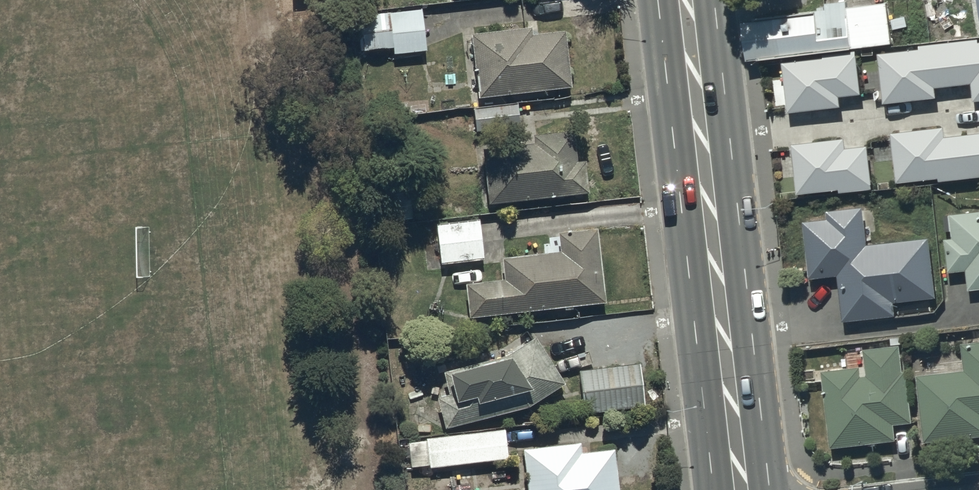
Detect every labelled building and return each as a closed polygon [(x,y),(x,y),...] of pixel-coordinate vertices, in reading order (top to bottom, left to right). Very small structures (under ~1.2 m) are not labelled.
[(748,54),(892,40),(888,0),(871,0),(848,2),(848,0),(826,0),(827,5),(744,13),(748,54)] [(358,10),(361,46),(393,44),(393,51),(424,49),(421,5),(358,10)] [(528,35),(526,27),(467,33),(475,99),(567,89),(560,31),(528,35)] [(881,53),(886,101),(937,96),(936,85),(972,81),(974,102),(978,102),(978,43),(881,53)] [(856,52),(783,59),(789,111),(843,105),(842,95),(860,93),(856,52)] [(892,130),(897,181),(978,172),(978,134),(948,138),(946,124),(892,130)] [(568,131),(527,134),(529,146),(479,151),(485,206),(585,196),(580,164),(572,164),(568,131)] [(845,138),(793,145),(800,192),(874,187),(869,146),(847,148),(845,138)] [(866,209),(829,214),(830,221),(806,224),(811,282),(840,278),(845,323),(900,317),(898,305),(940,300),(933,242),(871,247),(866,209)] [(954,216),(956,239),(948,240),(951,274),(969,272),(971,292),(978,291),(978,213),(954,216)] [(437,222),(441,261),(484,256),(479,217),(437,222)] [(593,232),(554,236),(556,254),(498,261),(501,281),(461,285),(465,321),(601,306),(593,232)] [(436,393),(444,424),(529,404),(564,379),(536,334),(525,341),(522,336),(502,349),(434,367),(438,383),(447,381),(449,390),(436,393)] [(921,376),(928,444),(978,438),(978,342),(964,344),(967,372),(921,376)] [(904,346),(866,350),(869,377),(865,378),(864,369),(823,372),(833,450),(900,442),(898,426),(917,424),(910,373),(906,373),(904,346)] [(580,367),(584,410),(645,405),(641,361),(580,367)] [(430,462),(430,465),(509,455),(505,425),(408,437),(412,464),(430,462)] [(575,444),(518,451),(523,489),(615,489),(610,451),(576,455),(575,444)]
